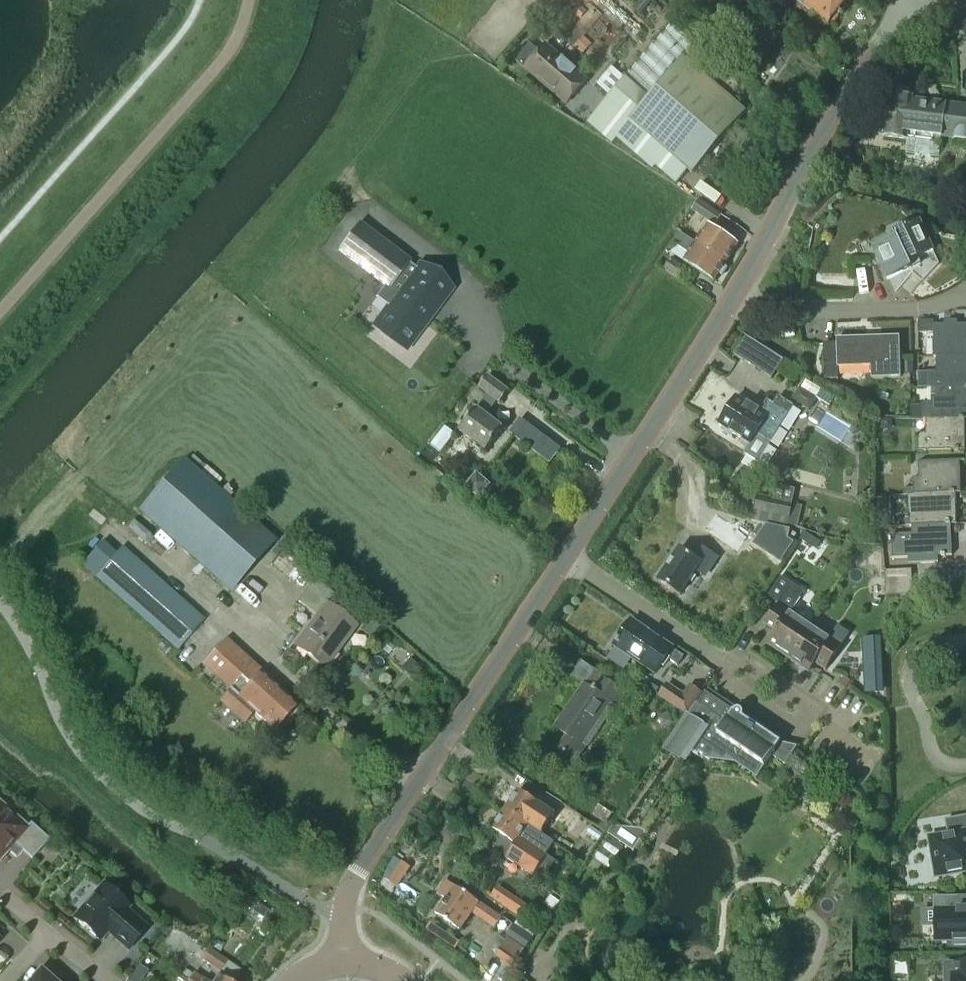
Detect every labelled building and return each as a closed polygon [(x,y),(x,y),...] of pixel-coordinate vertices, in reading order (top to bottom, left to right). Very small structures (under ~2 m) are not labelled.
[(796,1),(829,26),(831,24),(835,23),(838,18),(838,14),(849,0),(795,0),(796,1)] [(764,21),(750,39),(766,51),(780,33),(764,21)] [(528,44),(515,59),(525,67),(555,93),(566,102),(586,80),(575,70),(545,44),(538,52),(528,44)] [(610,96),(587,123),(612,145),(617,139),(653,170),(656,167),(677,185),(690,170),(691,171),(744,111),(683,58),(665,79),(649,98),(648,99),(625,79),(610,96)] [(882,137),(907,141),(905,152),(938,156),(941,138),(965,142),(965,107),(907,99),(908,92),(893,90),(892,97),(888,97),(882,137)] [(698,201),(691,210),(715,226),(721,217),(698,201)] [(896,236),(873,246),(887,279),(909,270),(911,269),(908,261),(933,250),(931,246),(932,246),(930,240),(928,241),(918,220),(893,231),(896,236)] [(359,224),(338,251),(385,286),(389,290),(409,264),(410,262),(359,224)] [(698,241),(696,244),(726,264),(738,245),(712,228),(702,243),(698,241)] [(680,234),(673,245),(693,257),(687,265),(714,283),(726,264),(696,244),(680,234)] [(933,250),(908,261),(911,269),(909,270),(921,284),(939,265),(933,250)] [(671,260),(664,270),(678,279),(684,270),(671,260)] [(385,286),(376,298),(386,306),(390,309),(386,314),(378,325),(397,339),(405,328),(412,319),(422,326),(434,310),(435,310),(436,309),(435,308),(439,303),(440,304),(441,303),(440,302),(450,288),(422,266),(418,271),(415,269),(409,264),(389,290),(385,286)] [(918,321),(918,334),(933,334),(934,358),(939,358),(940,358),(940,357),(965,356),(965,325),(933,326),(933,321),(918,321)] [(794,327),(780,328),(781,338),(795,337),(794,327)] [(836,345),(823,345),(824,380),(837,380),(837,367),(870,366),(871,379),(900,378),(899,337),(836,339),(836,345)] [(928,373),(928,389),(934,389),(934,387),(965,388),(965,390),(965,356),(940,357),(940,358),(939,358),(940,373),(928,373)] [(912,363),(902,363),(902,374),(912,374),(912,363)] [(476,409),(459,432),(476,445),(486,452),(503,429),(486,416),(497,402),(499,404),(509,392),(487,376),(478,388),(487,395),(477,409),(476,409)] [(804,381),(792,400),(810,411),(817,400),(814,399),(820,390),(804,381)] [(923,403),(923,420),(924,420),(924,419),(929,419),(959,419),(959,421),(963,421),(963,420),(964,420),(965,420),(965,390),(965,388),(934,387),(934,389),(934,403),(923,403)] [(821,392),(817,399),(828,406),(833,400),(821,392)] [(736,398),(719,425),(722,427),(722,430),(729,435),(732,433),(750,445),(755,437),(768,446),(788,416),(793,408),(778,398),(773,406),(766,402),(759,413),(736,398)] [(924,436),(917,436),(917,452),(954,452),(954,453),(959,452),(959,451),(964,451),(964,420),(963,420),(963,421),(959,421),(959,419),(929,419),(929,436),(924,436)] [(520,420),(510,434),(512,435),(517,439),(527,425),(523,422),(520,420)] [(881,420),(881,430),(888,430),(891,427),(891,420),(881,420)] [(444,427),(431,445),(440,452),(454,435),(444,427)] [(184,463),(141,511),(230,591),(273,543),(213,489),(220,481),(192,456),(184,464),(184,463)] [(913,489),(904,489),(904,497),(907,496),(913,496),(919,496),(919,495),(949,494),(949,495),(952,495),(952,494),(954,494),(959,493),(958,461),(918,462),(919,479),(913,479),(913,489)] [(913,496),(907,496),(908,511),(909,527),(911,527),(911,526),(945,525),(946,527),(948,526),(948,525),(950,525),(956,525),(954,494),(952,494),(952,495),(949,495),(949,494),(919,495),(919,496),(913,496)] [(756,497),(753,511),(789,519),(792,505),(756,497)] [(753,511),(751,521),(755,522),(782,528),(787,529),(789,519),(753,511)] [(890,515),(879,516),(879,525),(885,525),(890,519),(890,515)] [(718,517),(707,534),(740,556),(754,536),(734,522),(731,526),(718,517)] [(911,535),(891,536),(892,560),(920,558),(921,564),(938,563),(937,557),(952,556),(950,525),(948,525),(948,526),(946,527),(945,525),(911,526),(911,527),(911,535)] [(766,526),(760,536),(774,545),(768,554),(780,562),(792,543),(788,539),(789,531),(766,526)] [(804,532),(799,540),(815,550),(820,543),(804,532)] [(102,543),(82,565),(96,577),(178,650),(204,621),(122,548),(116,555),(102,543)] [(664,568),(657,578),(659,579),(658,581),(679,595),(698,568),(707,575),(718,559),(695,544),(687,557),(678,551),(666,569),(664,568)] [(869,550),(866,562),(883,566),(883,553),(869,550)] [(911,570),(883,571),(884,583),(911,582),(911,570)] [(344,571),(337,578),(350,589),(356,581),(344,571)] [(779,605),(765,626),(775,633),(767,645),(788,659),(810,626),(790,613),(800,598),(790,591),(794,586),(781,577),(767,597),(779,605)] [(318,617),(295,646),(325,669),(357,627),(336,612),(328,605),(335,595),(316,580),(299,602),(302,604),(301,604),(302,605),(318,617)] [(911,582),(884,583),(884,596),(912,595),(911,582)] [(370,619),(362,629),(372,636),(379,627),(370,619)] [(631,622),(614,646),(655,674),(666,659),(678,666),(684,657),(672,649),(631,622)] [(810,626),(788,659),(801,668),(809,673),(815,664),(825,670),(849,635),(837,627),(829,639),(810,626)] [(881,638),(862,639),(864,673),(865,672),(866,690),(883,689),(881,638)] [(226,641),(203,667),(276,732),(299,706),(226,641)] [(584,687),(555,729),(566,737),(580,746),(609,704),(613,707),(622,694),(600,679),(602,676),(580,661),(569,677),(584,687)] [(842,678),(837,685),(844,689),(849,682),(842,678)] [(659,696),(686,714),(687,714),(694,703),(700,693),(690,686),(683,696),(667,685),(659,696)] [(689,716),(673,740),(689,750),(698,757),(699,755),(702,757),(701,759),(702,759),(703,757),(707,760),(712,760),(716,760),(721,759),(724,757),(733,763),(736,759),(739,761),(741,757),(738,755),(741,752),(763,767),(756,778),(757,778),(764,767),(772,756),(785,765),(795,751),(797,747),(796,747),(780,743),(743,718),(743,717),(743,716),(743,715),(743,714),(742,713),(742,712),(741,712),(740,711),(739,711),(738,711),(737,711),(736,711),(735,712),(734,713),(733,712),(706,694),(705,694),(704,694),(705,695),(704,696),(698,705),(697,705),(697,706),(689,716)] [(668,714),(659,718),(663,727),(672,723),(668,714)] [(566,737),(556,751),(574,763),(584,749),(580,746),(566,737)] [(800,762),(792,773),(802,779),(809,768),(800,762)] [(518,791),(505,810),(541,835),(554,815),(540,805),(518,791)] [(596,804),(588,815),(603,826),(611,815),(596,804)] [(14,844),(31,860),(49,841),(30,824),(26,829),(0,805),(0,860),(14,844)] [(505,810),(492,830),(501,836),(492,850),(505,858),(532,876),(542,883),(556,862),(546,855),(554,843),(541,835),(505,810)] [(573,817),(564,830),(578,839),(587,826),(573,817)] [(929,838),(936,878),(965,872),(965,817),(945,821),(948,835),(929,838)] [(402,862),(388,883),(396,888),(410,868),(402,862)] [(445,900),(435,915),(460,931),(472,913),(495,929),(502,919),(454,887),(446,881),(437,894),(445,900)] [(103,886),(74,920),(99,941),(107,932),(128,950),(146,930),(125,911),(128,908),(103,886)] [(498,888),(491,898),(516,915),(523,905),(498,888)] [(934,898),(934,911),(936,911),(936,942),(953,942),(953,946),(965,946),(965,909),(958,909),(958,898),(934,898)] [(520,931),(512,942),(524,950),(532,938),(520,931)] [(507,939),(496,956),(512,967),(524,950),(512,942),(507,939)] [(241,972),(208,950),(208,951),(201,960),(220,973),(214,980),(235,980),(241,972)] [(945,964),(945,980),(965,980),(965,964),(945,964)] [(180,976),(187,980),(205,980),(203,980),(185,969),(180,976)] [(40,973),(33,980),(49,980),(40,973)]
